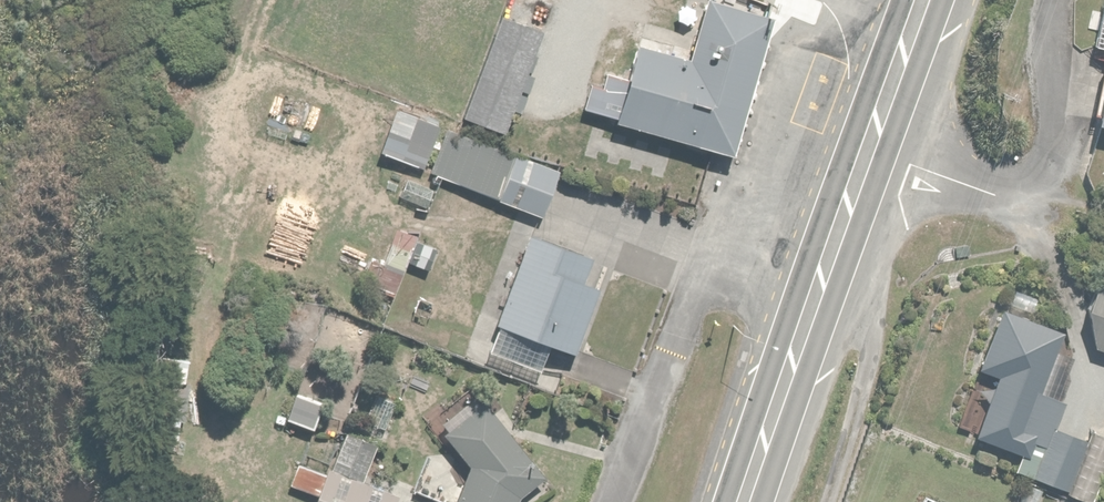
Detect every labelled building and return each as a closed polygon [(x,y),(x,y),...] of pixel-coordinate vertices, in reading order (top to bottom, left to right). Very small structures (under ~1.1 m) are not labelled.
[(1094,0),(1092,0),(1085,48),(1103,51),(1103,1),(1094,0)] [(730,158),(765,25),(706,10),(689,73),(637,60),(619,129),(730,158)] [(542,43),(497,27),(439,180),(536,216),(552,172),(500,152),(542,43)] [(439,128),(396,113),(381,155),(424,170),(439,128)] [(583,241),(523,219),(492,307),(552,329),(583,241)] [(414,255),(382,241),(362,285),(394,299),(414,255)] [(1098,288),(1078,343),(1103,352),(1103,290),(1098,288)] [(1064,340),(1003,315),(979,373),(984,375),(961,430),(980,438),(977,446),(1019,463),(1014,475),(1064,495),(1084,446),(1053,433),(1065,405),(1041,395),(1064,340)] [(323,408),(296,399),(288,424),(315,433),(323,408)] [(482,401),(438,434),(462,465),(425,454),(413,495),(437,501),(518,501),(519,501),(545,482),(482,401)] [(344,437),(330,476),(299,465),(291,488),(320,499),(319,501),(393,501),(394,500),(363,488),(377,449),(344,437)] [(1025,485),(1017,501),(1042,501),(1046,494),(1025,485)]
